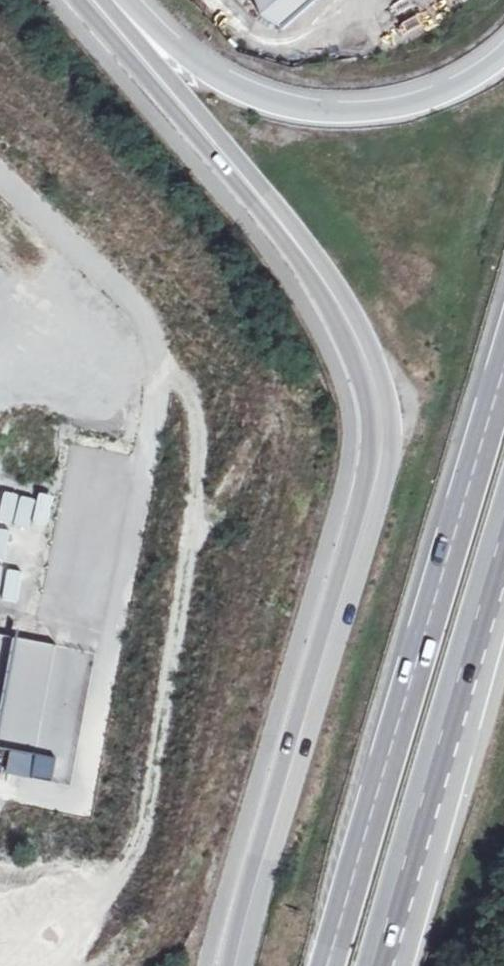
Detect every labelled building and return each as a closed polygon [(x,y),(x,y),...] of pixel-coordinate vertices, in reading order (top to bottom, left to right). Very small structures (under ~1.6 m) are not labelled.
[(259,13),(274,14),(280,22),(305,0),(257,0),(259,13)] [(12,737),(6,775),(72,786),(95,649),(41,640),(42,635),(0,629),(0,735),(12,737)]
